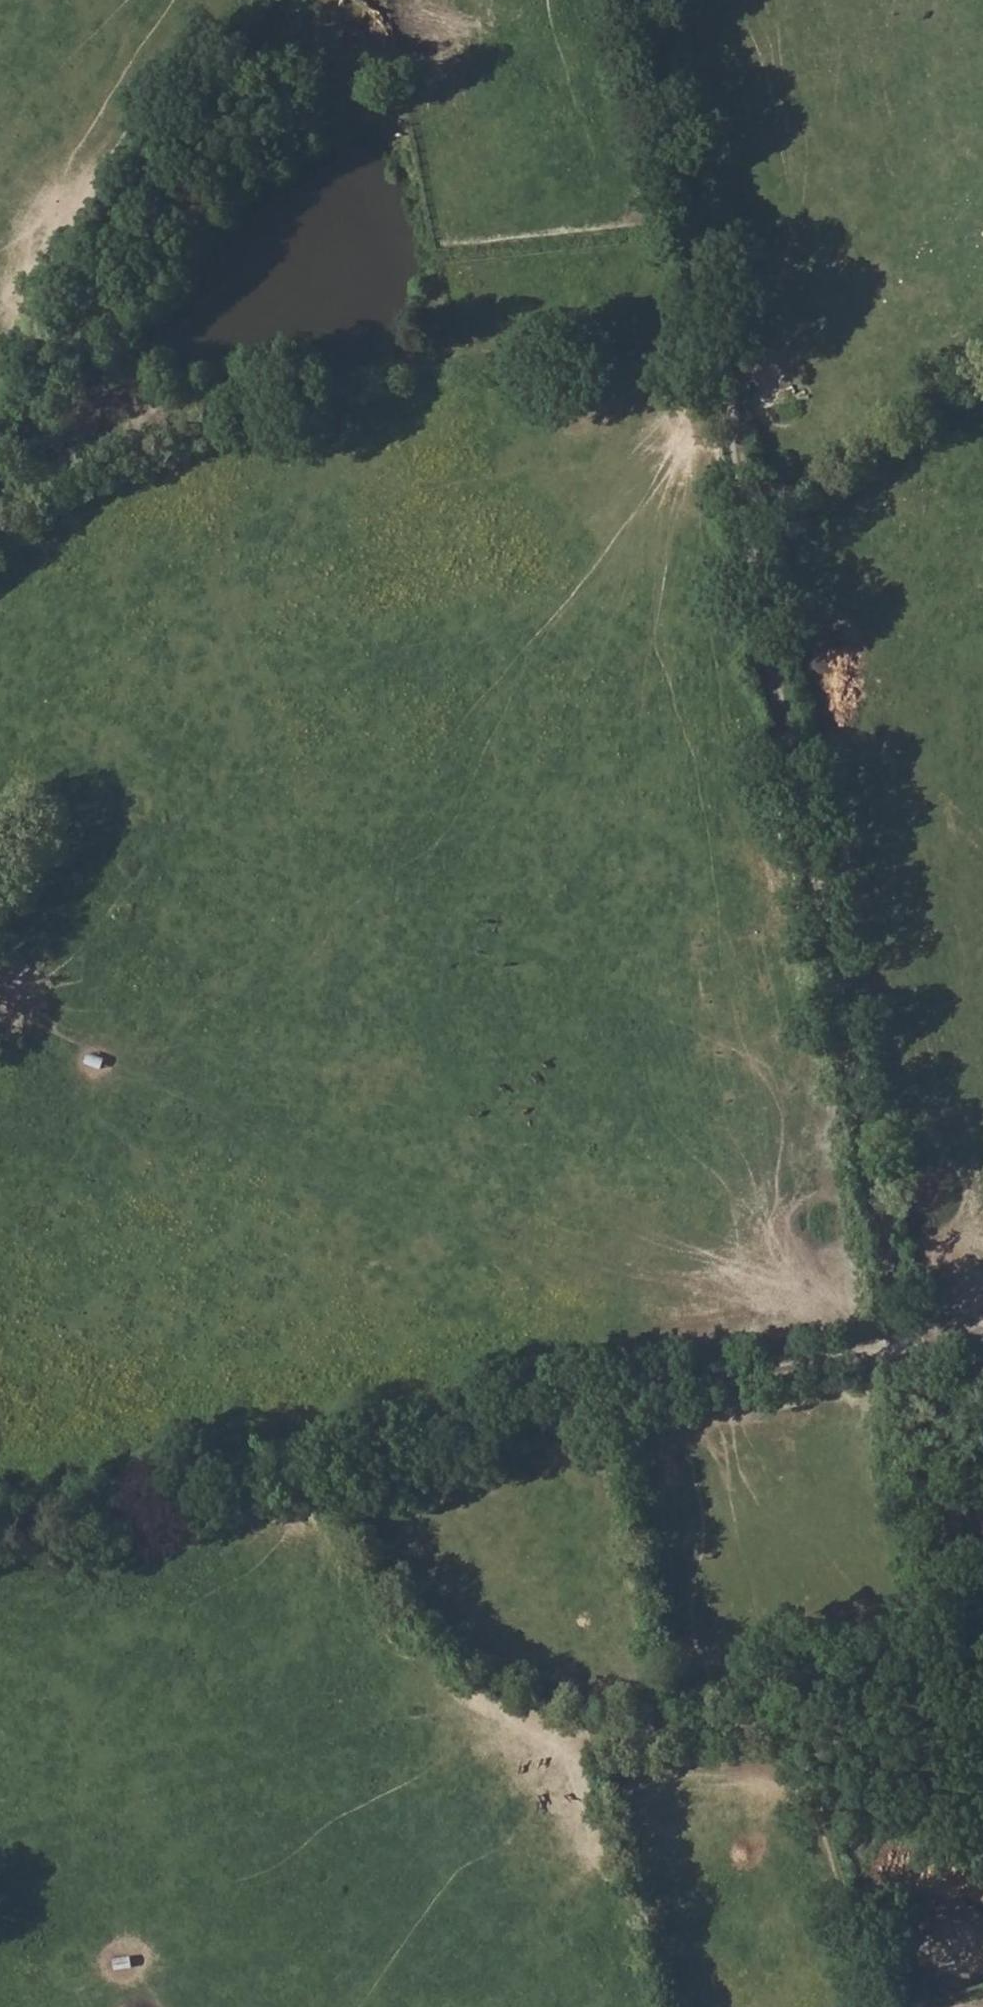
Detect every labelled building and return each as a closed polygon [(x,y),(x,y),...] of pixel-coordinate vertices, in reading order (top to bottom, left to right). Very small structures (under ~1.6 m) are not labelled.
[(970,2002),(972,2006),(982,2006),(982,1998),(970,2002)]
